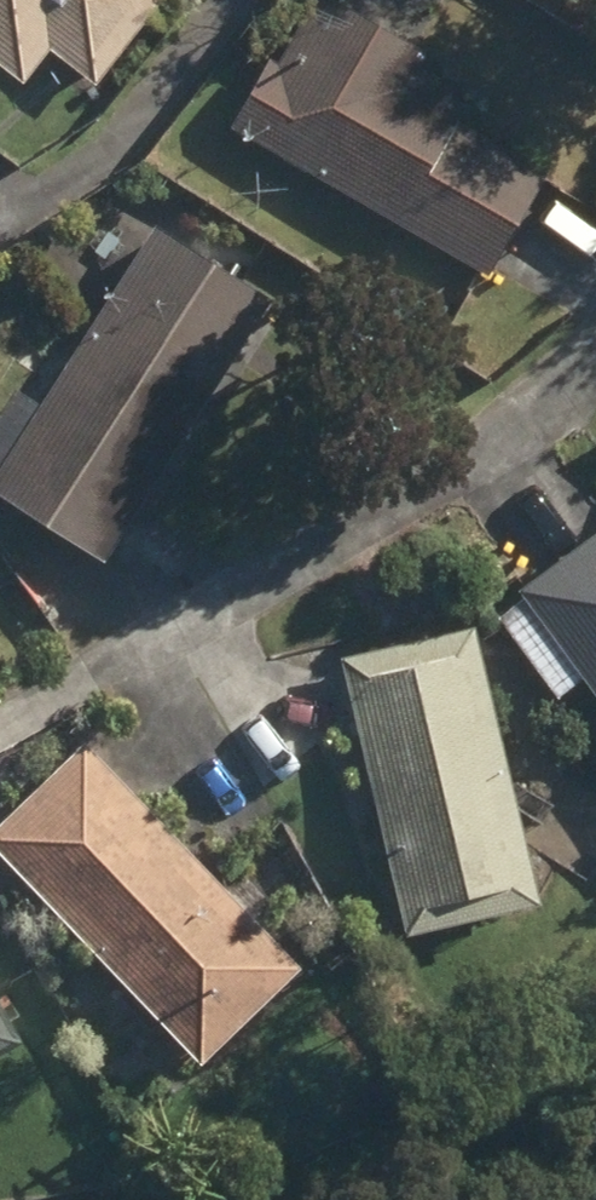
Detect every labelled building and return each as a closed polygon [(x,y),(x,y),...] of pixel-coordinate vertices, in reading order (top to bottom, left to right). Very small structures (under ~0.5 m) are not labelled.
[(97,89),(168,0),(0,0),(0,69),(24,88),(52,52),(97,89)] [(491,275),(547,175),(459,125),(467,111),(427,89),(441,64),(326,0),(320,0),(280,71),(272,67),(235,132),(491,275)] [(107,565),(270,307),(156,235),(0,482),(0,495),(47,525),(32,548),(50,559),(63,538),(107,565)] [(595,701),(595,540),(520,596),(595,701)] [(346,665),(406,940),(536,911),(476,636),(346,665)] [(203,1071),(302,974),(85,746),(0,828),(0,860),(203,1071)] [(19,1050),(0,1015),(0,1061),(19,1050)]
